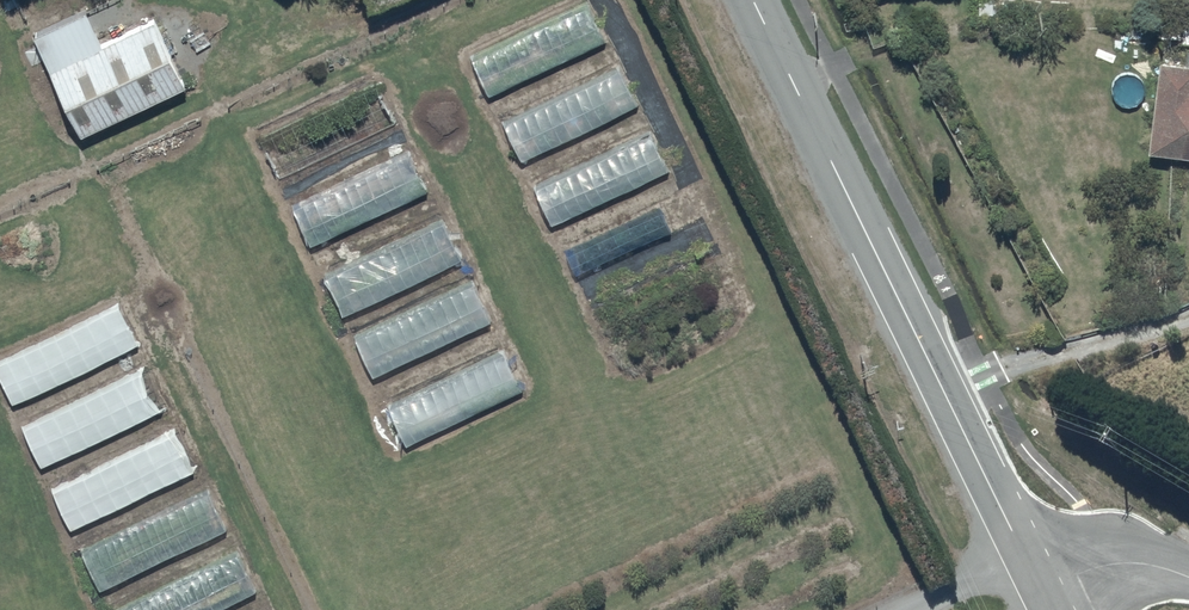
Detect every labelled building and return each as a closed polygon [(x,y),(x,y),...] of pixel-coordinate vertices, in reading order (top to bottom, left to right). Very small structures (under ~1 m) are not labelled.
[(486,98),(609,48),(590,0),(588,0),(466,50),(486,98)] [(187,85),(153,15),(102,39),(86,6),(35,31),(85,134),(187,85)] [(1178,41),(1176,58),(1157,55),(1145,144),(1188,150),(1188,42),(1178,41)] [(527,161),(636,105),(612,60),(504,116),(527,161)] [(375,87),(266,141),(283,176),(392,122),(375,87)] [(648,133),(536,187),(554,223),(665,169),(648,133)] [(405,149),(293,200),(313,244),(425,192),(405,149)] [(328,271),(347,311),(459,259),(440,219),(328,271)] [(356,337),(374,376),(488,322),(469,283),(356,337)] [(137,344),(117,306),(0,365),(0,379),(14,406),(137,344)] [(389,409),(409,445),(517,384),(497,348),(389,409)] [(23,431),(46,473),(168,407),(145,365),(23,431)] [(193,472),(173,429),(51,486),(71,530),(193,472)] [(80,552),(101,594),(223,530),(201,488),(80,552)] [(250,589),(228,551),(123,609),(211,609),(250,589)]
